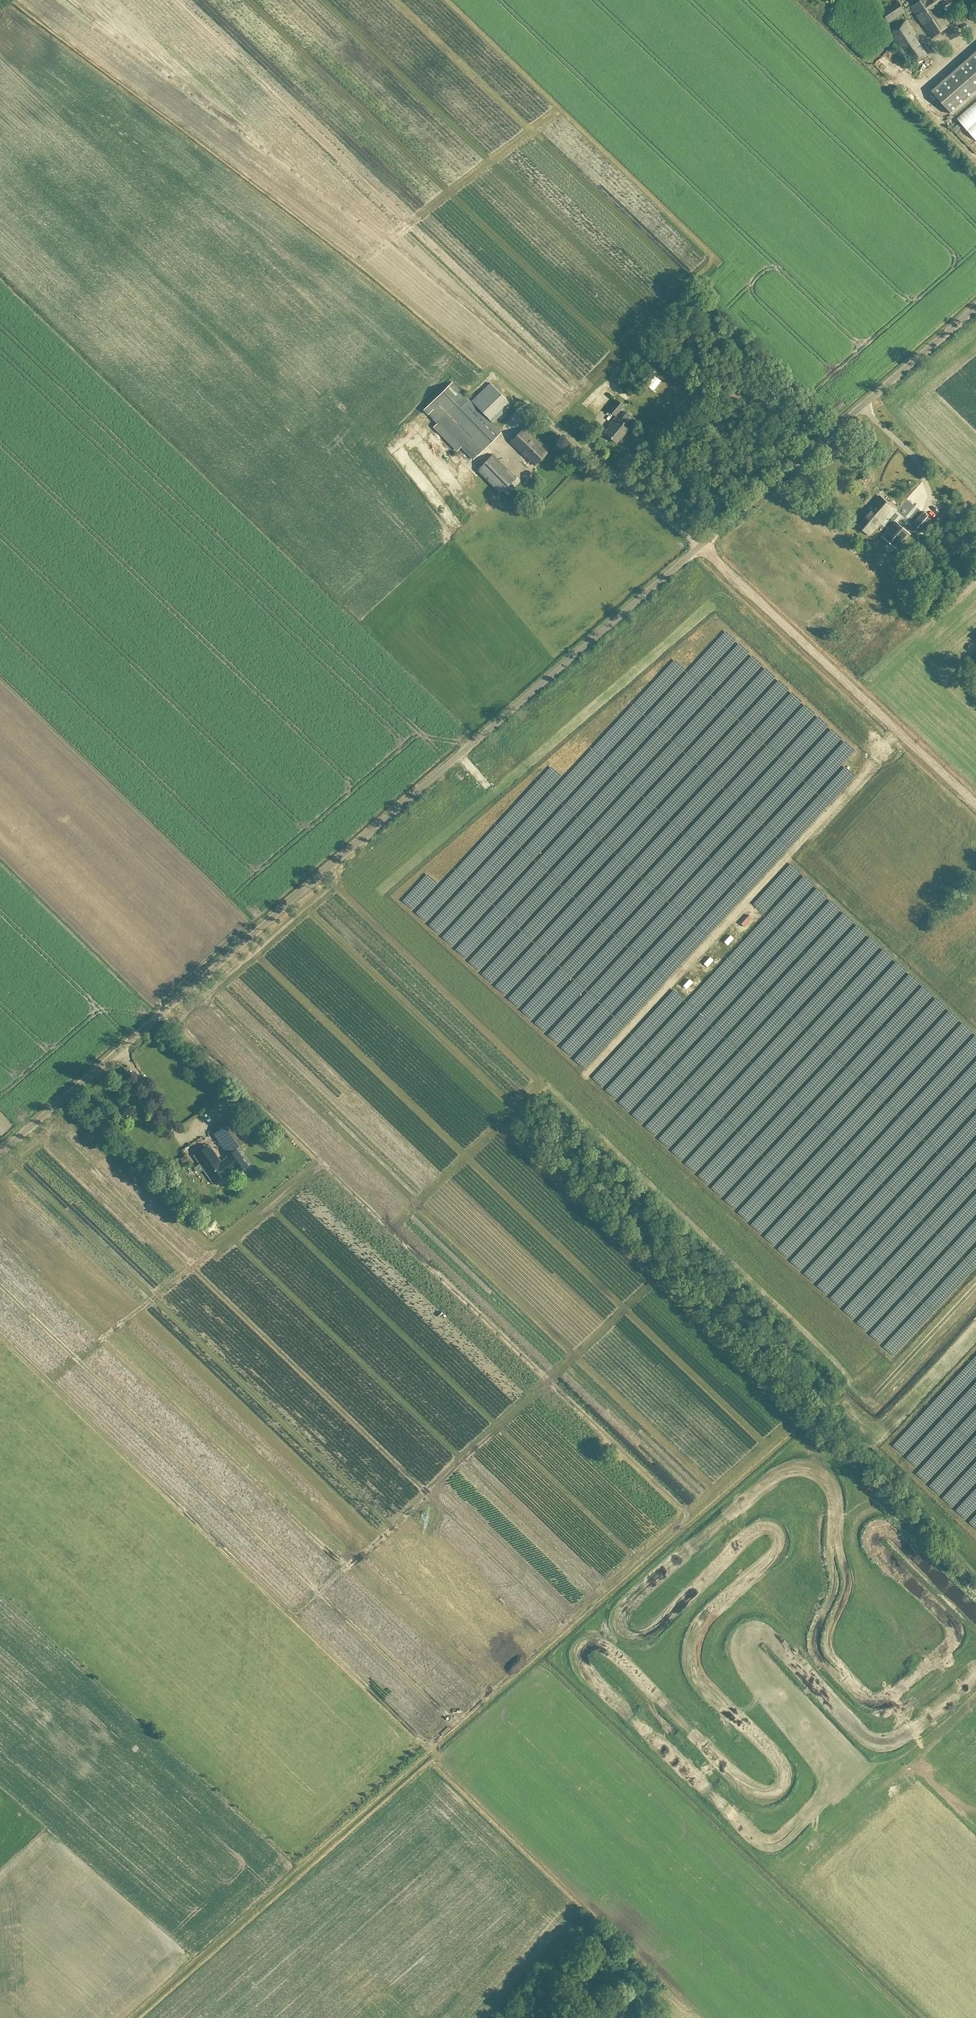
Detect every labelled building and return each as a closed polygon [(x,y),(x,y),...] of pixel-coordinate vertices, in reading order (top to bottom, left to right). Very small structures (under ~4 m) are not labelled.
[(938,10),(950,2),(949,0),(922,0),(910,8),(920,22),(938,10)] [(905,12),(898,2),(882,13),(889,23),(905,12)] [(938,10),(920,22),(923,26),(924,26),(932,38),(949,26),(938,10)] [(911,67),(927,56),(915,37),(916,34),(907,21),(889,33),(890,35),(889,36),(911,67)] [(932,91),(953,115),(975,94),(975,52),(932,91)] [(957,120),(975,141),(975,102),(957,120)] [(501,433),(485,417),(471,402),(452,382),(424,410),(437,423),(433,427),(457,451),(461,447),(473,460),(501,433)] [(501,414),(512,404),(492,383),(473,401),(490,419),(498,412),(501,414)] [(608,411),(614,416),(623,407),(617,401),(608,411)] [(616,444),(629,428),(616,418),(612,423),(613,424),(604,434),(616,444)] [(534,466),(547,453),(523,429),(510,442),(534,466)] [(500,494),(516,479),(492,455),(477,471),(500,494)] [(681,506),(688,496),(681,491),(674,501),(681,506)] [(878,519),(881,522),(893,509),(879,497),(868,510),(879,519),(878,519)] [(869,536),(881,522),(878,519),(879,519),(868,510),(856,524),(869,536)] [(922,513),(912,525),(921,533),(932,521),(922,513)] [(896,548),(909,533),(896,523),(884,538),(896,548)] [(496,756),(489,758),(490,766),(485,767),(486,774),(499,772),(496,756)] [(734,939),(730,936),(724,943),(728,946),(734,939)] [(713,961),(710,958),(704,964),(707,968),(713,961)] [(693,983),(689,980),(683,986),(687,990),(693,983)] [(226,1154),(241,1144),(228,1124),(213,1134),(226,1154)] [(220,1162),(209,1146),(194,1156),(201,1166),(202,1166),(208,1174),(207,1174),(212,1183),(227,1173),(227,1172),(233,1168),(236,1173),(247,1166),(236,1150),(225,1157),(226,1158),(220,1162)]
